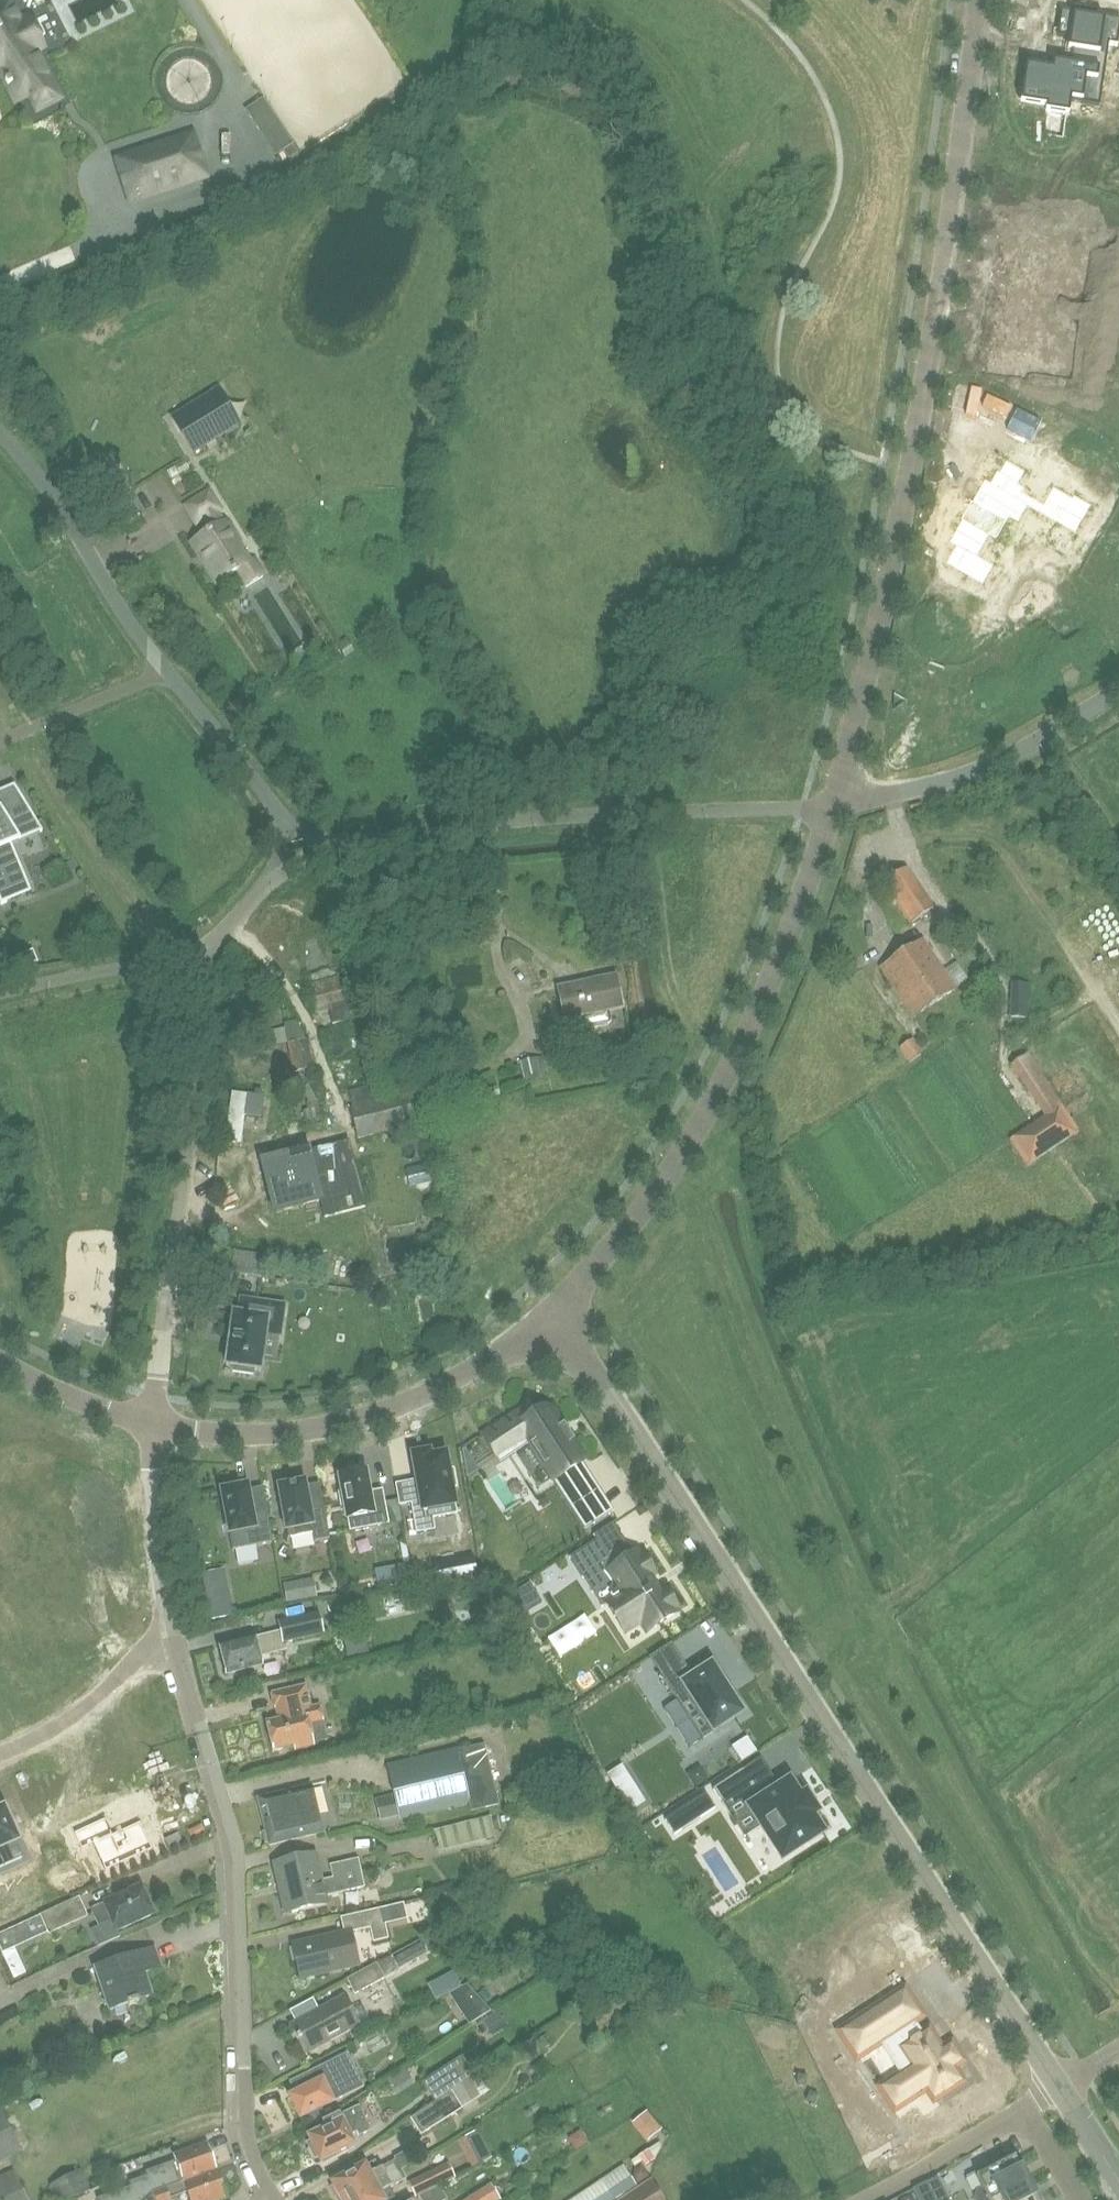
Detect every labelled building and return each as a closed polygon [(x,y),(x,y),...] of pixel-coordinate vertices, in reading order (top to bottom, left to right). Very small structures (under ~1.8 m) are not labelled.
[(139,15),(133,0),(59,0),(77,41),(139,15)] [(2,71),(8,83),(6,84),(9,89),(10,88),(18,102),(29,96),(52,84),(36,51),(37,50),(23,21),(21,22),(12,6),(10,1),(7,3),(2,5),(0,7),(0,71),(2,71)] [(1021,105),(1046,109),(1046,110),(1046,113),(1066,116),(1069,117),(1070,114),(1071,103),(1100,107),(1104,80),(1109,46),(1118,47),(1118,40),(1118,20),(1096,17),(1096,12),(1075,9),(1074,14),(1061,12),(1057,38),(1067,39),(1070,39),(1068,51),(1072,51),(1070,66),(1063,65),(1053,64),(1052,71),(1030,68),(1026,67),(1021,105)] [(212,97),(212,60),(187,60),(188,84),(181,85),(181,97),(212,97)] [(293,145),(278,123),(262,134),(276,156),(293,145)] [(131,203),(206,178),(193,136),(117,161),(131,203)] [(289,158),(298,153),(293,145),(285,151),(289,158)] [(1040,251),(1041,242),(1044,224),(1042,224),(1038,252),(1031,251),(1031,250),(1002,246),(998,272),(1004,273),(1002,282),(1002,281),(998,310),(998,311),(995,335),(994,335),(991,353),(992,353),(991,361),(1006,364),(1014,366),(1016,352),(1024,353),(1024,354),(1046,357),(1052,358),(1053,359),(1054,352),(1053,352),(1056,335),(1049,334),(1049,333),(1033,331),(1033,332),(1028,331),(1032,301),(1033,301),(1035,287),(1040,288),(1056,291),(1056,290),(1078,293),(1081,277),(1084,258),(1040,251)] [(222,414),(230,409),(219,390),(173,418),(194,453),(209,444),(207,441),(213,438),(214,440),(232,430),(222,414)] [(1053,487),(1044,504),(1022,492),(1025,488),(1018,484),(1025,471),(1006,461),(999,473),(997,472),(991,482),(985,479),(972,501),(969,499),(967,504),(968,505),(963,514),(961,513),(959,518),(962,520),(949,542),(956,546),(946,563),(983,584),(994,565),(978,556),(989,535),(996,539),(1009,516),(1018,522),(1027,505),(1075,532),(1090,506),(1092,508),(1093,506),(1074,495),(1072,498),(1053,487)] [(216,584),(235,572),(245,588),(264,576),(254,559),(249,562),(248,561),(243,564),(235,550),(240,547),(239,546),(240,542),(229,525),(225,524),(225,523),(224,524),(217,513),(220,510),(209,492),(184,507),(196,526),(205,520),(212,531),(191,544),(216,584)] [(10,842),(39,830),(41,833),(43,831),(26,805),(6,817),(1,809),(0,809),(0,846),(10,842)] [(1,905),(22,896),(18,887),(25,884),(17,866),(17,865),(16,862),(6,866),(0,851),(0,902),(1,905)] [(884,884),(889,891),(912,924),(934,909),(907,869),(884,884)] [(913,1018),(954,989),(921,940),(879,968),(913,1018)] [(33,951),(13,955),(18,967),(38,963),(33,951)] [(566,1020),(580,1017),(582,1028),(586,1031),(608,1027),(611,1022),(609,1010),(623,1007),(615,975),(558,989),(566,1020)] [(328,1006),(333,1025),(358,1019),(355,1006),(347,1008),(340,978),(309,985),(315,1010),(328,1006)] [(307,1040),(299,1041),(297,1032),(286,1033),(293,1073),(315,1069),(307,1040)] [(911,1041),(900,1048),(910,1063),(921,1055),(911,1041)] [(1045,1117),(1010,1140),(1027,1167),(1079,1132),(1028,1054),(1011,1066),(1045,1117)] [(543,1056),(520,1061),(525,1083),(548,1078),(543,1056)] [(350,1109),(358,1139),(414,1127),(407,1094),(350,1109)] [(285,1157),(262,1163),(268,1186),(272,1185),(275,1196),(271,1197),(275,1214),(320,1203),(320,1202),(346,1196),(333,1145),(298,1154),(295,1143),(282,1147),(285,1157)] [(431,1166),(416,1169),(419,1185),(434,1182),(431,1166)] [(249,1255),(246,1276),(262,1278),(264,1257),(249,1255)] [(285,1306),(255,1302),(240,1300),(238,1315),(234,1314),(226,1366),(233,1367),(232,1372),(254,1375),(255,1370),(261,1371),(266,1334),(280,1336),(285,1306)] [(482,1435),(497,1459),(526,1440),(529,1445),(553,1481),(558,1477),(572,1499),(596,1484),(581,1462),(585,1460),(574,1443),(575,1442),(574,1441),(573,1442),(564,1427),(565,1427),(564,1426),(563,1426),(551,1408),(534,1420),(526,1407),(482,1435)] [(465,1449),(463,1451),(468,1479),(479,1471),(465,1449)] [(421,1502),(412,1503),(417,1534),(435,1530),(432,1519),(457,1514),(452,1488),(457,1488),(454,1471),(449,1471),(446,1455),(431,1458),(430,1453),(413,1456),(421,1502)] [(371,1500),(369,1493),(365,1473),(357,1474),(356,1471),(339,1474),(343,1492),(338,1493),(341,1508),(345,1508),(350,1532),(390,1525),(384,1498),(371,1500)] [(281,1487),(279,1488),(289,1539),(313,1534),(315,1543),(330,1540),(324,1508),(310,1511),(306,1487),(305,1483),(296,1485),(295,1481),(280,1484),(281,1487)] [(223,1491),(222,1491),(233,1551),(273,1544),(267,1512),(253,1514),(248,1491),(248,1487),(239,1488),(238,1485),(223,1487),(223,1491)] [(7,1506),(0,1510),(0,1523),(12,1518),(7,1506)] [(606,1603),(607,1605),(625,1632),(641,1622),(648,1632),(677,1613),(675,1610),(676,1610),(664,1591),(659,1594),(649,1578),(653,1575),(641,1557),(640,1557),(638,1554),(635,1557),(630,1549),(612,1561),(598,1540),(596,1541),(570,1558),(584,1579),(605,1566),(623,1593),(618,1596),(616,1593),(611,1597),(612,1600),(606,1603)] [(460,1561),(464,1579),(477,1576),(474,1558),(460,1561)] [(406,1566),(390,1569),(393,1585),(409,1582),(406,1566)] [(223,1572),(203,1576),(213,1619),(231,1615),(223,1572)] [(530,1583),(514,1594),(526,1612),(542,1602),(530,1583)] [(287,1602),(300,1600),(297,1584),(284,1586),(287,1602)] [(348,1596),(331,1599),(332,1609),(350,1607),(348,1596)] [(279,1631),(253,1637),(252,1634),(216,1644),(224,1672),(260,1663),(258,1658),(284,1652),(283,1649),(299,1639),(324,1635),(319,1614),(288,1620),(290,1633),(280,1635),(279,1631)] [(686,1666),(664,1680),(677,1701),(664,1709),(690,1748),(703,1740),(714,1733),(743,1714),(731,1695),(724,1683),(724,1684),(712,1665),(693,1677),(686,1666)] [(265,1720),(263,1721),(270,1750),(272,1750),(272,1749),(292,1745),(293,1749),(312,1744),(307,1722),(321,1719),(318,1703),(309,1706),(303,1683),(268,1692),(272,1707),(279,1706),(281,1717),(265,1721),(265,1720)] [(747,1738),(732,1748),(742,1762),(757,1753),(747,1738)] [(471,1810),(499,1803),(484,1742),(388,1765),(401,1818),(469,1801),(471,1810)] [(744,1769),(713,1789),(725,1808),(742,1797),(761,1827),(782,1860),(823,1833),(812,1817),(818,1813),(806,1795),(801,1798),(790,1782),(780,1788),(763,1799),(744,1769)] [(267,1845),(323,1832),(312,1784),(255,1798),(267,1845)] [(19,1841),(4,1809),(0,1811),(0,1849),(19,1841)] [(673,1816),(665,1820),(675,1835),(682,1830),(673,1816)] [(106,1819),(74,1834),(82,1851),(94,1846),(106,1872),(154,1851),(141,1822),(113,1835),(106,1819)] [(497,1820),(450,1827),(453,1850),(500,1844),(497,1820)] [(330,1905),(328,1897),(365,1887),(358,1859),(329,1865),(333,1877),(324,1879),(317,1852),(272,1862),(285,1916),(330,1905)] [(67,1883),(55,1889),(61,1901),(73,1895),(67,1883)] [(102,1902),(103,1904),(90,1910),(99,1928),(112,1923),(115,1930),(151,1914),(138,1885),(102,1902)] [(15,1948),(47,1933),(48,1935),(88,1917),(79,1898),(0,1934),(0,1948),(3,1953),(1,1953),(13,1978),(27,1973),(15,1948)] [(382,1909),(353,1915),(357,1931),(370,1928),(373,1942),(388,1939),(382,1909)] [(344,1932),(291,1944),(299,1980),(360,1967),(352,1932),(352,1931),(344,1932)] [(145,1970),(160,1965),(154,1947),(93,1968),(108,2010),(154,1994),(145,1970)] [(384,1979),(376,1964),(347,1979),(355,1994),(384,1979)] [(453,1999),(463,2011),(482,1996),(472,1983),(453,1999)] [(308,2052),(352,2030),(355,2036),(373,2027),(363,2006),(353,2011),(346,1997),(293,2023),(308,2052)] [(903,2030),(884,2001),(837,2032),(857,2062),(882,2045),(901,2074),(898,2076),(913,2100),(927,2091),(934,2102),(964,2083),(954,2069),(960,2065),(947,2046),(942,2050),(929,2030),(921,2035),(914,2024),(913,2023),(903,2030)] [(507,2028),(498,2013),(483,2022),(491,2037),(507,2028)] [(348,2053),(316,2069),(322,2080),(296,2093),(291,2095),(302,2118),(365,2086),(348,2053)] [(463,2056),(429,2078),(442,2098),(452,2092),(476,2077),(463,2056)] [(408,2074),(405,2069),(389,2079),(392,2084),(408,2074)] [(421,2135),(464,2109),(452,2092),(442,2098),(435,2103),(411,2118),(421,2135)] [(320,2162),(356,2145),(351,2135),(358,2132),(360,2137),(372,2131),(360,2106),(323,2123),(325,2128),(308,2136),(313,2146),(310,2147),(315,2159),(318,2157),(320,2162)] [(23,2153),(1,2108),(0,2108),(0,2164),(23,2153)] [(647,2114),(635,2123),(648,2139),(660,2129),(647,2114)] [(477,2130),(464,2137),(479,2165),(492,2158),(477,2130)] [(153,2191),(216,2168),(208,2143),(174,2155),(176,2161),(146,2171),(147,2176),(129,2182),(131,2187),(97,2198),(98,2199),(144,2199),(152,2192),(154,2192),(153,2191)] [(341,2199),(345,2199),(388,2177),(402,2170),(414,2164),(407,2151),(393,2159),(394,2161),(383,2168),(380,2169),(375,2159),(329,2184),(335,2196),(338,2196),(341,2199)] [(974,2197),(976,2199),(994,2199),(1027,2183),(1015,2158),(995,2167),(994,2165),(995,2164),(994,2163),(974,2173),(982,2188),(976,2191),(974,2197)] [(456,2178),(455,2177),(447,2164),(408,2183),(416,2198),(435,2188),(452,2180),(456,2178)] [(638,2188),(624,2167),(575,2199),(619,2199),(638,2188)] [(153,2191),(154,2192),(152,2192),(155,2199),(172,2199),(171,2199),(187,2194),(189,2199),(227,2199),(228,2199),(216,2168),(153,2191)] [(13,2170),(0,2176),(0,2199),(28,2199),(13,2170)] [(56,2183),(49,2187),(56,2199),(72,2199),(90,2191),(81,2170),(56,2183)] [(382,2193),(407,2179),(402,2170),(388,2177),(345,2199),(386,2199),(382,2193)] [(651,2182),(624,2199),(662,2199),(651,2182)] [(1027,2183),(994,2199),(1036,2199),(1027,2183)] [(467,2199),(500,2199),(490,2185),(467,2199)]
